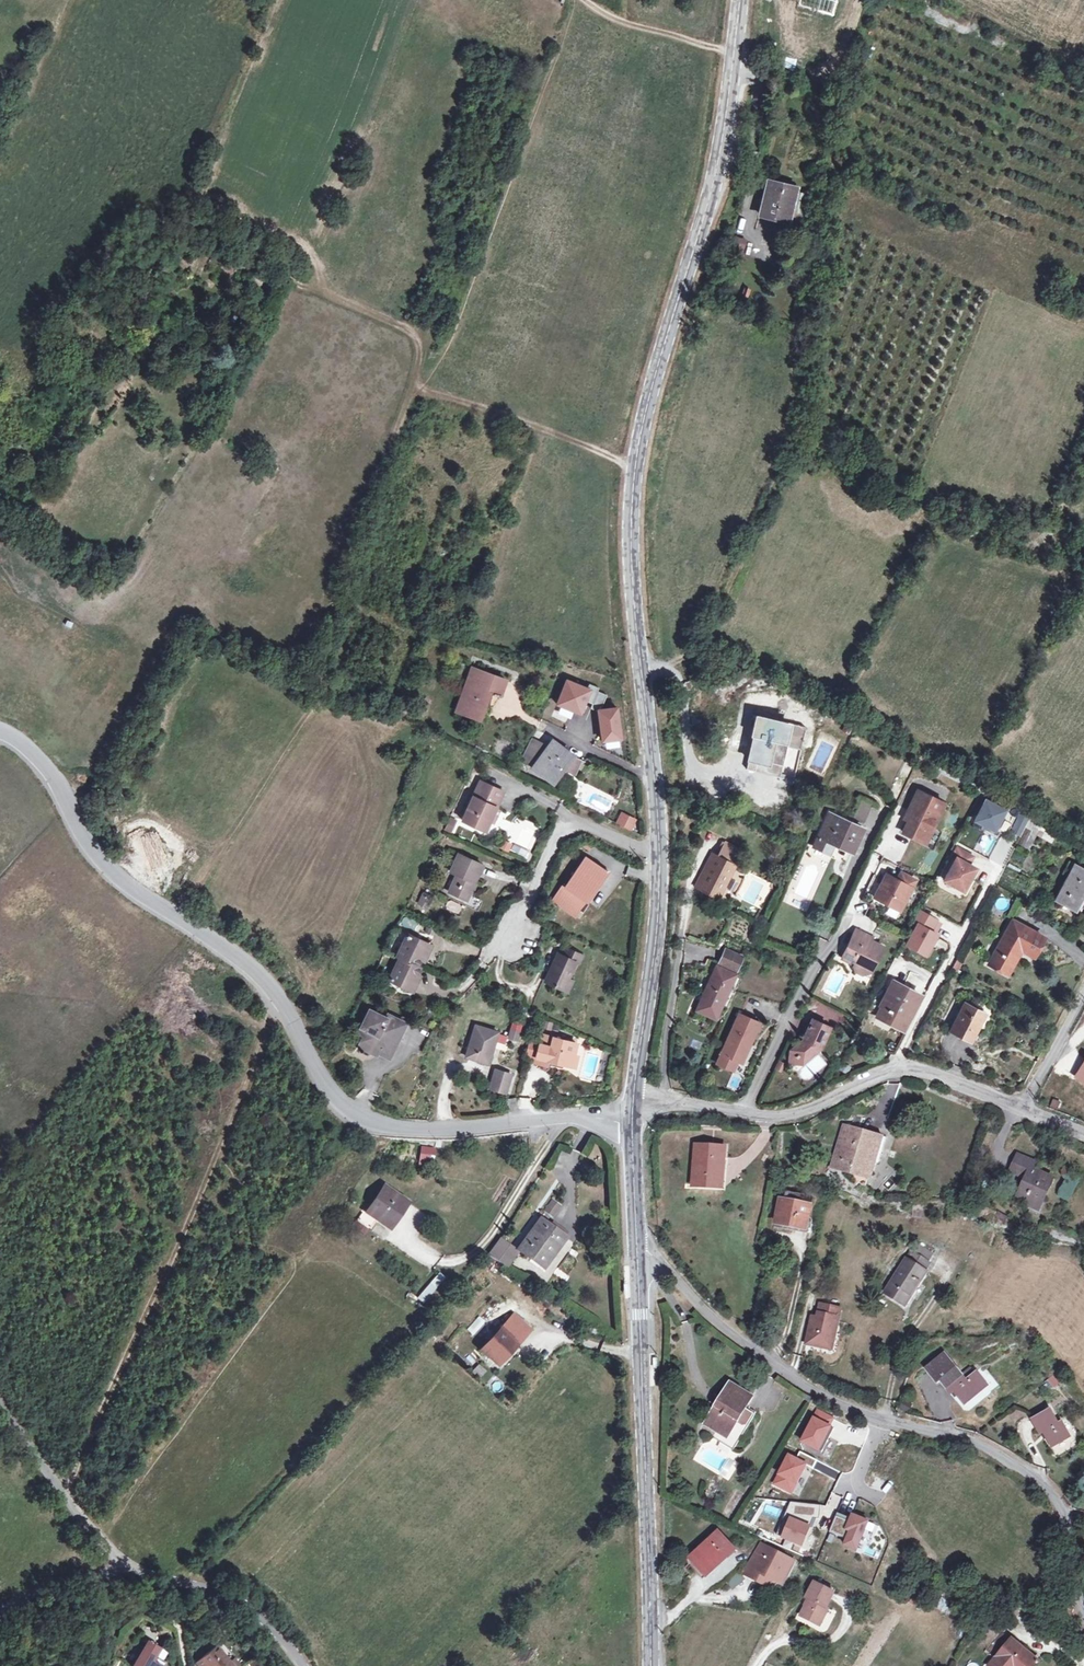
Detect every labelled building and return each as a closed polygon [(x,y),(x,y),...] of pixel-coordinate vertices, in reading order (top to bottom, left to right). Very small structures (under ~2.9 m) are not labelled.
[(790,221),(798,188),(770,181),(762,214),(790,221)] [(743,252),(747,240),(735,237),(731,248),(743,252)] [(231,255),(226,264),(234,268),(239,259),(231,255)] [(234,268),(226,264),(223,270),(232,274),(234,268)] [(473,679),(469,678),(458,710),(480,718),(490,691),(495,693),(501,695),(506,681),(476,670),(473,679)] [(600,689),(593,686),(591,690),(571,681),(559,705),(580,715),(586,702),(593,705),(600,689)] [(594,711),(601,714),(604,745),(623,743),(620,711),(604,713),(611,698),(602,694),(603,690),(600,689),(593,705),(596,706),(594,711)] [(485,720),(495,693),(490,691),(480,718),(485,720)] [(411,698),(404,695),(401,703),(408,705),(411,698)] [(790,722),(782,721),(760,715),(749,760),(769,765),(775,740),(785,742),(790,722)] [(573,756),(554,742),(548,750),(532,740),(526,753),(539,762),(534,767),(553,782),(563,769),(576,775),(582,761),(573,756)] [(539,762),(526,753),(524,759),(534,767),(539,762)] [(490,822),(497,807),(504,790),(482,780),(464,820),(486,830),(490,822)] [(903,819),(909,822),(923,793),(917,790),(903,819)] [(923,793),(909,822),(905,832),(927,843),(946,804),(923,793)] [(868,817),(874,805),(862,799),(856,812),(868,817)] [(996,829),(1006,809),(987,799),(977,820),(996,829)] [(502,810),(497,807),(490,822),(496,824),(502,810)] [(852,851),(863,827),(831,812),(815,846),(830,854),(835,844),(852,851)] [(637,820),(625,814),(620,824),(632,830),(637,820)] [(1022,834),(1030,819),(1022,815),(1014,830),(1022,834)] [(445,832),(454,834),(458,820),(449,817),(445,832)] [(502,840),(498,848),(508,853),(512,844),(502,840)] [(712,863),(701,887),(719,896),(731,872),(730,872),(741,850),(725,842),(719,855),(714,864),(712,863)] [(593,848),(587,857),(596,863),(603,854),(593,848)] [(965,890),(977,868),(970,864),(974,856),(959,848),(954,856),(958,858),(946,880),(965,890)] [(696,885),(701,887),(712,863),(714,864),(719,855),(713,852),(696,885)] [(451,872),(458,874),(450,891),(468,900),(484,865),(460,854),(451,872)] [(596,863),(587,857),(567,885),(565,884),(554,901),(563,907),(567,901),(581,910),(588,899),(587,898),(606,870),(596,863)] [(1083,894),(1083,870),(1075,866),(1058,900),(1076,909),(1083,894)] [(891,871),(879,895),(892,901),(904,907),(916,883),(919,876),(905,868),(901,876),(891,871)] [(904,907),(892,901),(888,909),(905,918),(914,900),(911,899),(918,884),(916,883),(904,907)] [(433,897),(425,893),(420,903),(428,907),(433,897)] [(1083,909),(1083,894),(1076,909),(1083,912),(1083,909)] [(933,906),(936,899),(931,897),(928,903),(933,906)] [(577,916),(581,910),(567,901),(563,907),(577,916)] [(939,933),(932,929),(938,918),(921,909),(915,921),(920,923),(909,943),(924,951),(928,943),(932,945),(939,933)] [(1034,957),(1045,938),(1015,921),(992,964),(1010,973),(1023,950),(1034,957)] [(863,970),(871,974),(885,948),(873,941),(874,939),(857,931),(848,947),(857,952),(851,964),(855,965),(857,972),(863,970)] [(400,957),(402,958),(392,980),(413,989),(423,967),(420,966),(431,944),(410,934),(400,957)] [(927,953),(932,945),(928,943),(924,951),(927,953)] [(564,989),(569,978),(577,961),(580,963),(584,955),(566,947),(563,955),(560,953),(547,981),(564,989)] [(857,952),(848,947),(842,959),(851,964),(857,952)] [(726,949),(721,961),(738,969),(744,957),(726,949)] [(958,972),(963,963),(957,960),(953,969),(958,972)] [(721,961),(719,966),(737,974),(738,969),(721,961)] [(737,974),(719,966),(698,1011),(716,1019),(737,974)] [(575,980),(569,978),(564,989),(569,991),(575,980)] [(911,1006),(915,1008),(922,995),(895,981),(888,993),(890,994),(884,1006),(883,1005),(878,1016),(900,1028),(911,1006)] [(976,1027),(984,1013),(966,1003),(952,1031),(972,1041),(979,1028),(976,1027)] [(904,1030),(915,1008),(911,1006),(900,1028),(904,1030)] [(400,1029),(404,1022),(388,1014),(387,1017),(370,1010),(361,1027),(370,1031),(363,1045),(377,1052),(380,1045),(393,1052),(404,1031),(400,1029)] [(748,1041),(752,1043),(762,1023),(741,1013),(723,1054),(739,1061),(748,1041)] [(1038,1030),(1041,1023),(1027,1015),(1024,1023),(1038,1030)] [(792,1049),(804,1063),(820,1049),(830,1028),(812,1019),(802,1040),(792,1049)] [(519,1042),(522,1024),(511,1022),(509,1041),(519,1042)] [(499,1032),(477,1025),(468,1055),(487,1061),(492,1046),(495,1047),(499,1032)] [(578,1044),(544,1036),(542,1046),(539,1059),(537,1064),(549,1067),(550,1062),(573,1067),(578,1044)] [(744,1063),(752,1043),(748,1041),(739,1061),(744,1063)] [(542,1046),(532,1044),(529,1057),(539,1059),(542,1046)] [(390,1058),(393,1052),(380,1045),(377,1052),(390,1058)] [(790,1064),(804,1063),(792,1049),(790,1059),(790,1064)] [(778,1062),(774,1071),(782,1074),(786,1065),(778,1062)] [(513,1075),(497,1070),(491,1088),(508,1093),(513,1075)] [(516,1098),(507,1100),(508,1110),(518,1108),(516,1098)] [(843,1151),(839,1150),(834,1167),(846,1171),(847,1166),(871,1173),(874,1161),(882,1136),(882,1135),(847,1124),(842,1141),(846,1142),(843,1151)] [(886,1137),(882,1136),(874,1161),(879,1162),(886,1137)] [(720,1171),(724,1172),(726,1147),(697,1145),(694,1185),(719,1187),(720,1171)] [(439,1160),(441,1150),(424,1147),(421,1160),(430,1161),(431,1159),(439,1160)] [(1030,1203),(1040,1208),(1054,1178),(1033,1168),(1036,1162),(1020,1154),(1013,1171),(1027,1178),(1019,1198),(1030,1203)] [(867,1187),(871,1173),(847,1166),(846,1171),(843,1180),(867,1187)] [(1068,1204),(1078,1189),(1068,1182),(1058,1197),(1068,1204)] [(386,1186),(368,1212),(365,1211),(358,1221),(371,1231),(379,1220),(389,1228),(397,1217),(398,1218),(409,1201),(386,1186)] [(553,1216),(561,1205),(554,1200),(545,1211),(553,1216)] [(807,1230),(812,1206),(782,1200),(777,1223),(807,1230)] [(978,1212),(969,1211),(968,1218),(977,1219),(978,1212)] [(1007,1223),(1010,1217),(1003,1214),(1001,1220),(1007,1223)] [(535,1231),(529,1239),(526,1237),(518,1248),(545,1268),(567,1237),(541,1217),(532,1229),(535,1231)] [(518,1248),(502,1237),(490,1254),(506,1265),(518,1248)] [(911,1252),(928,1262),(932,1255),(916,1245),(911,1252)] [(911,1252),(886,1293),(906,1305),(931,1264),(928,1262),(911,1252)] [(412,1292),(407,1297),(418,1308),(447,1279),(441,1273),(417,1297),(412,1292)] [(835,1335),(841,1309),(821,1304),(817,1318),(812,1316),(806,1344),(827,1349),(829,1338),(835,1335)] [(499,1364),(518,1344),(502,1329),(483,1350),(499,1364)] [(831,1350),(835,1335),(829,1338),(827,1349),(831,1350)] [(978,1372),(968,1380),(946,1353),(927,1368),(939,1382),(942,1380),(952,1393),(955,1390),(966,1403),(989,1385),(978,1372)] [(483,1380),(487,1368),(476,1364),(471,1377),(483,1380)] [(1056,1387),(1061,1383),(1054,1375),(1049,1379),(1056,1387)] [(721,1398),(718,1404),(706,1424),(718,1431),(714,1438),(733,1449),(755,1413),(747,1408),(754,1396),(752,1395),(757,1389),(756,1385),(748,1380),(742,1389),(731,1382),(721,1398)] [(712,1401),(718,1404),(721,1398),(715,1395),(712,1401)] [(910,1410),(913,1402),(904,1399),(901,1407),(910,1410)] [(1062,1421),(1059,1422),(1051,1408),(1033,1419),(1042,1434),(1045,1432),(1053,1446),(1072,1436),(1062,1421)] [(804,1442),(824,1452),(835,1429),(830,1427),(834,1419),(819,1411),(804,1442)] [(791,1457),(776,1484),(792,1493),(807,1465),(814,1469),(819,1461),(803,1453),(799,1460),(791,1457)] [(822,1506),(793,1503),(774,1533),(797,1548),(815,1519),(821,1519),(822,1506)] [(846,1545),(858,1551),(870,1522),(854,1515),(851,1522),(838,1516),(831,1532),(848,1540),(846,1545)] [(719,1565),(736,1550),(719,1532),(691,1557),(705,1572),(717,1562),(719,1565)] [(796,1561),(759,1542),(745,1569),(752,1573),(750,1576),(760,1582),(764,1575),(774,1580),(784,1585),(796,1561)] [(739,1572),(726,1582),(733,1590),(745,1580),(739,1572)] [(764,1575),(760,1582),(770,1587),(774,1580),(764,1575)] [(918,1587),(925,1590),(929,1579),(923,1576),(918,1587)] [(815,1582),(807,1598),(810,1599),(802,1616),(821,1625),(829,1608),(827,1607),(835,1592),(815,1582)] [(995,1643),(1004,1650),(1013,1639),(1004,1632),(995,1643)] [(1039,1661),(1013,1639),(1004,1650),(990,1665),(1036,1665),(1039,1661)] [(154,1661),(157,1655),(161,1647),(148,1640),(134,1665),(163,1665),(154,1661)] [(232,1662),(218,1645),(197,1662),(200,1665),(229,1665),(228,1665),(232,1662)] [(168,1651),(161,1647),(157,1655),(164,1659),(168,1651)]
